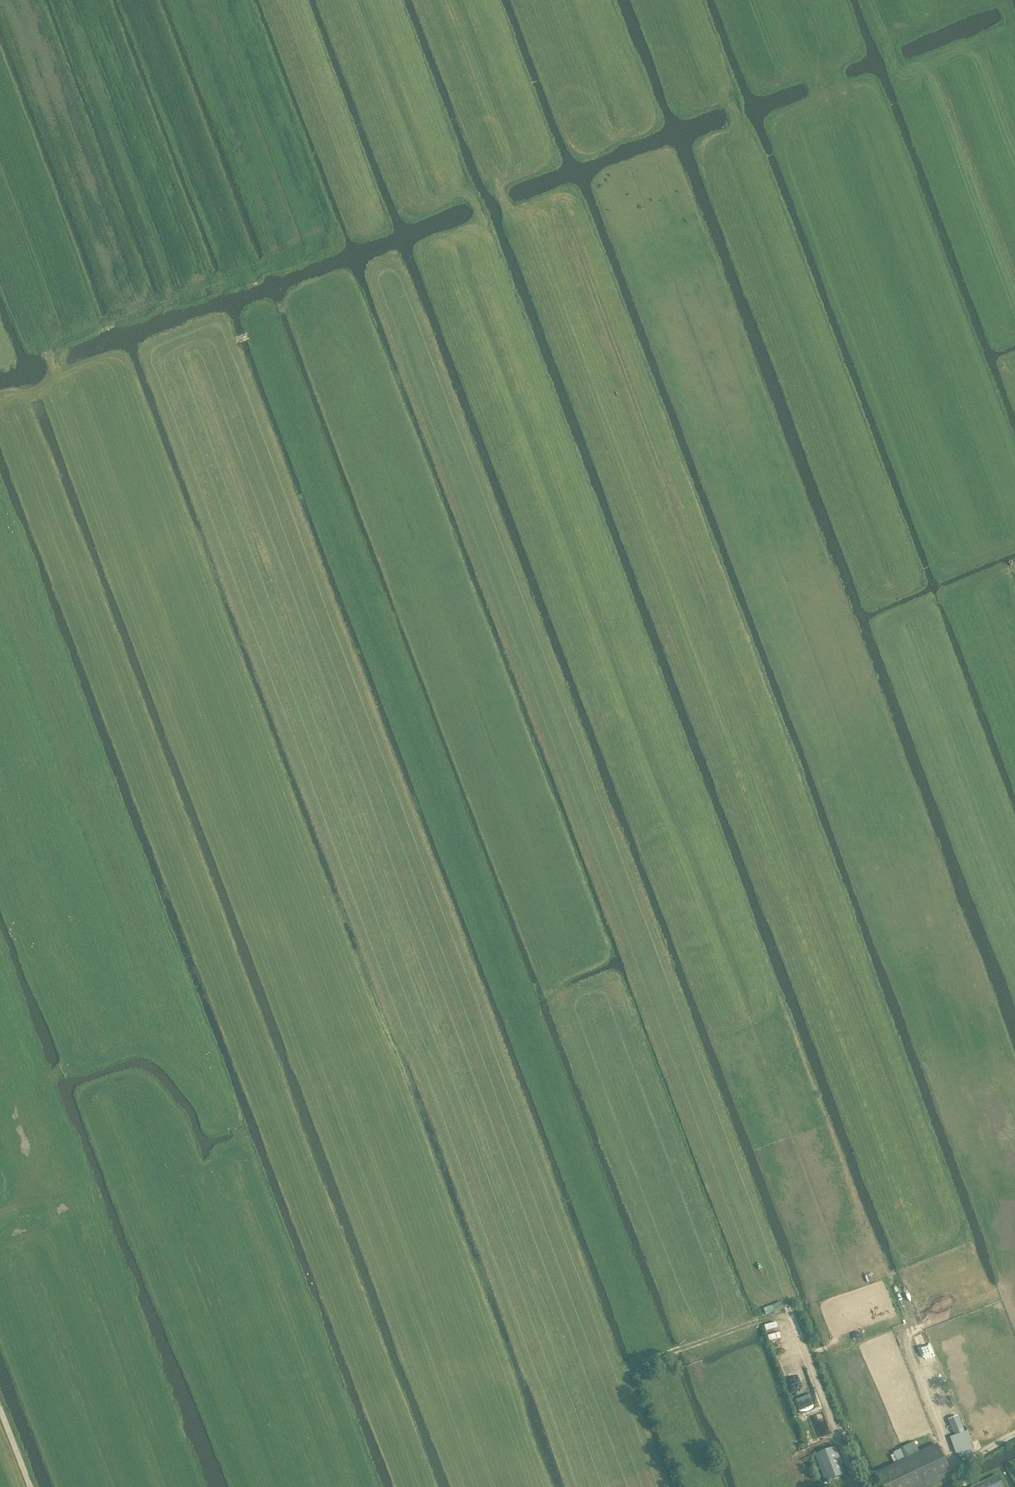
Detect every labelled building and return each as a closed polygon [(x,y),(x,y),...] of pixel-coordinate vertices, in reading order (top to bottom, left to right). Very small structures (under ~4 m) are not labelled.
[(812,1391),(798,1352),(786,1356),(800,1395),(812,1391)] [(953,1433),(963,1429),(958,1416),(948,1420),(953,1433)] [(921,1452),(876,1474),(882,1486),(927,1486),(936,1483),(952,1475),(937,1444),(921,1452)] [(827,1481),(843,1474),(833,1448),(817,1454),(827,1481)] [(998,1475),(972,1486),(1003,1486),(998,1475)]
